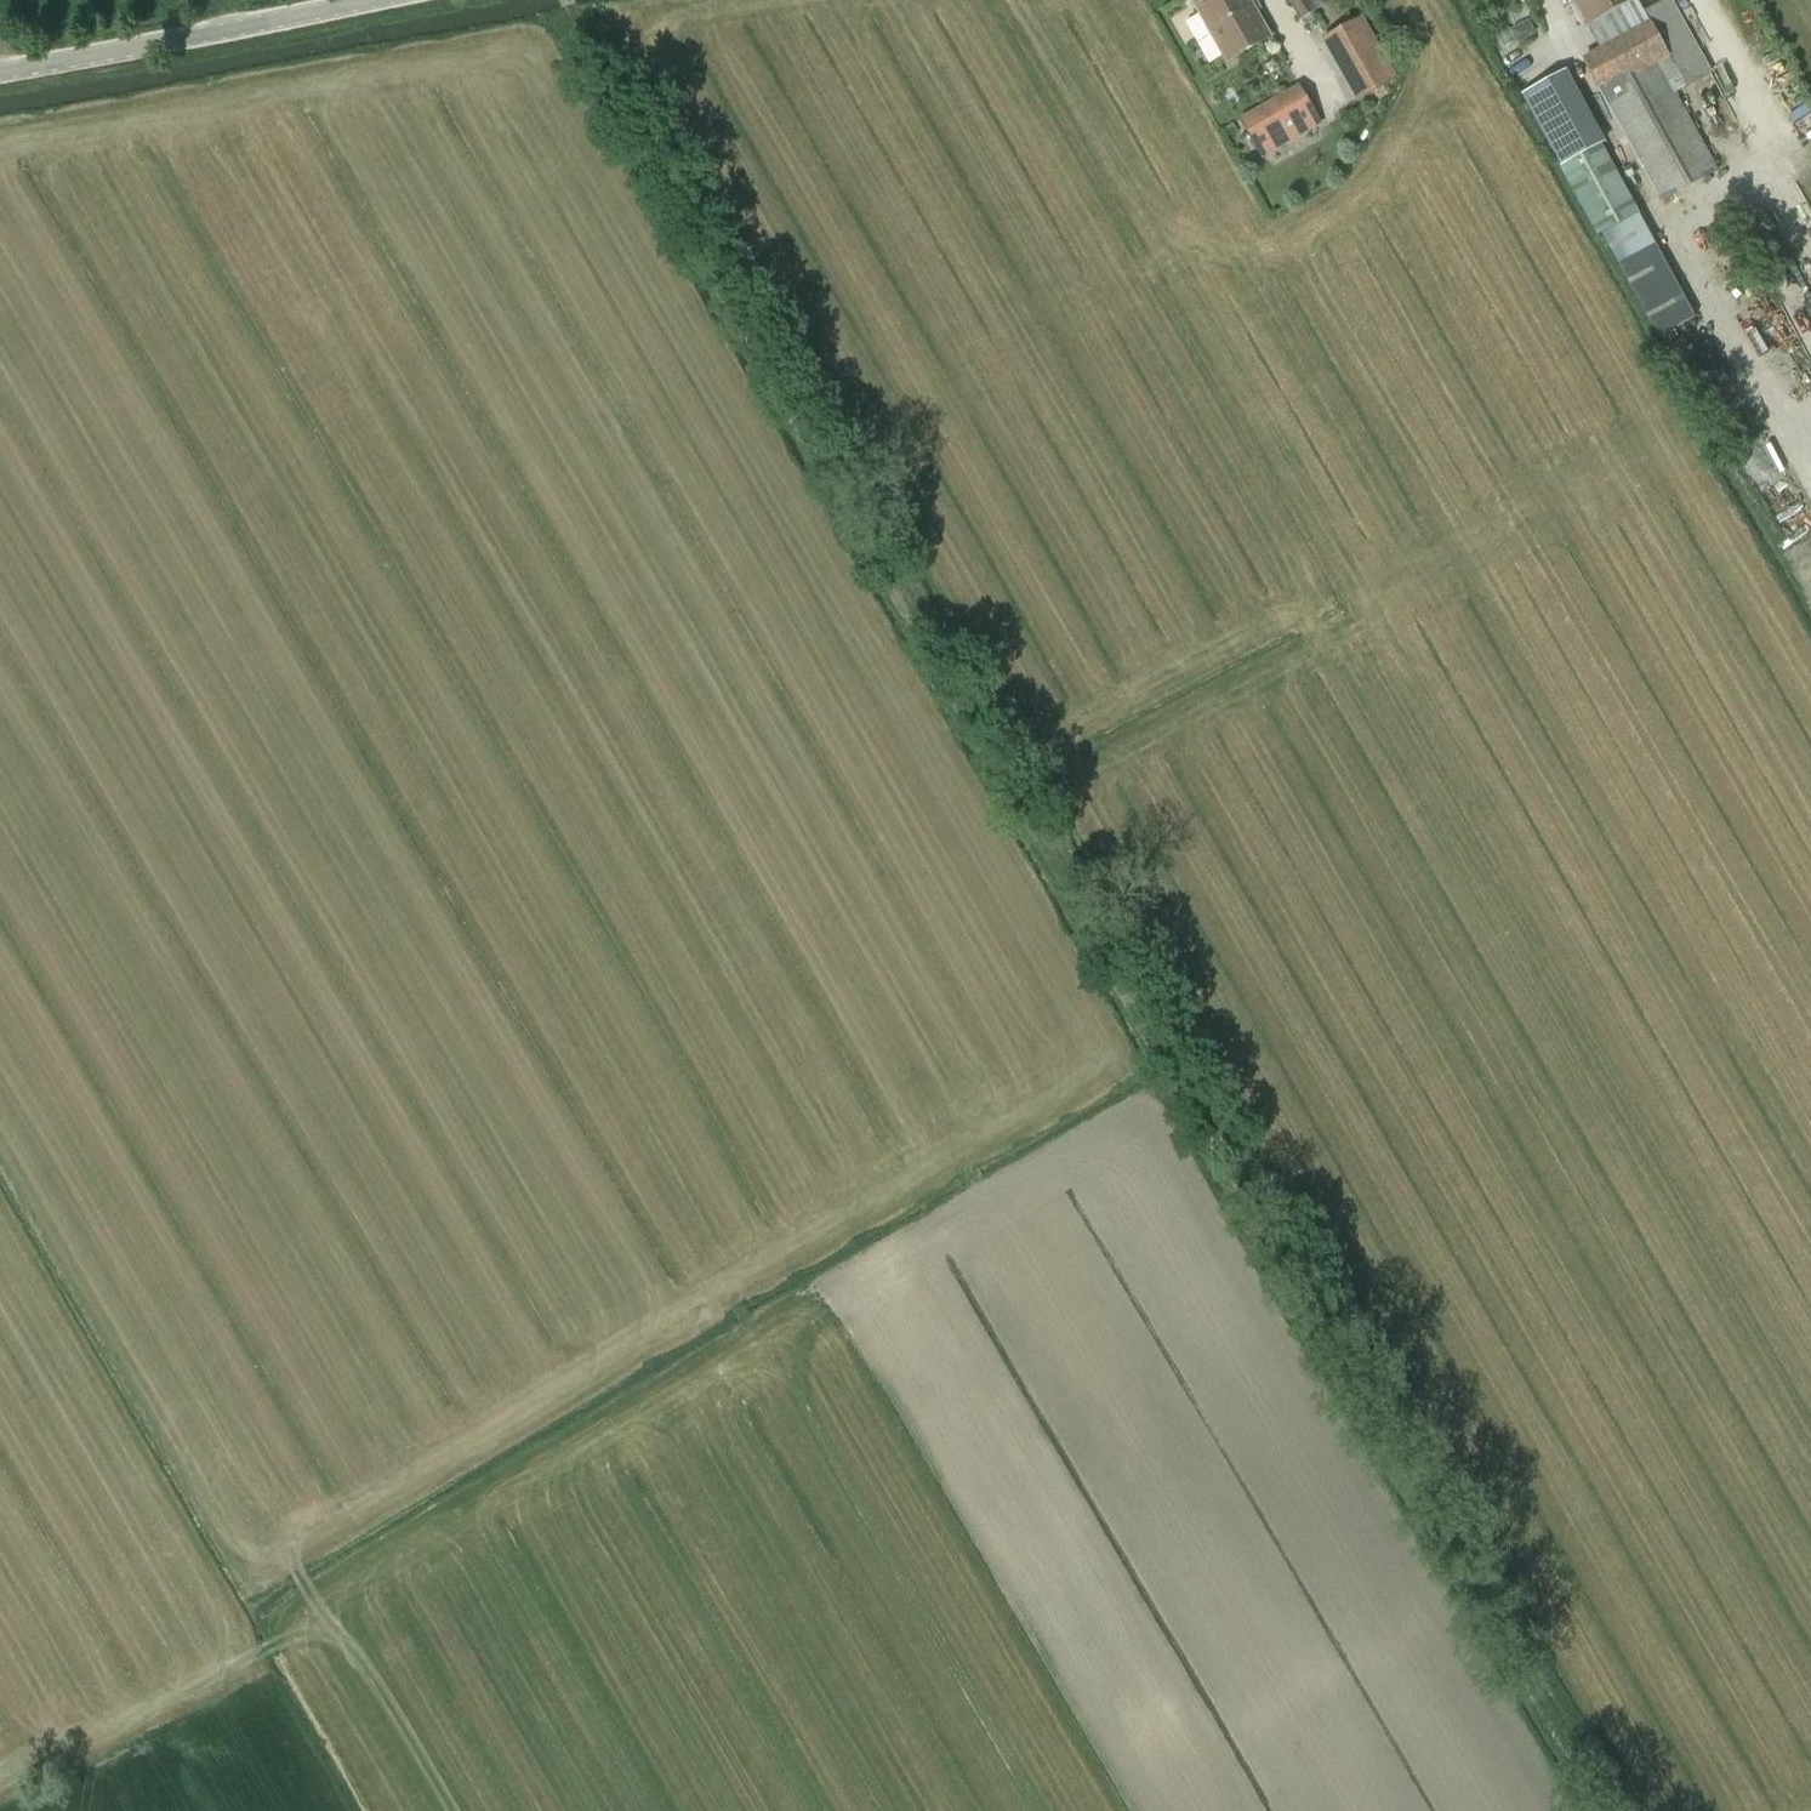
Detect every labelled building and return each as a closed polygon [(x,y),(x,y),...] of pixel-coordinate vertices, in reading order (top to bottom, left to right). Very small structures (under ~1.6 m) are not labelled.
[(1272,38),(1250,0),(1192,0),(1229,64),(1272,38)] [(1316,11),(1309,0),(1290,0),(1289,0),(1300,19),(1314,12),(1316,11)] [(1635,0),(1574,0),(1588,26),(1635,0)] [(1677,93),(1712,73),(1672,0),(1665,0),(1644,11),(1649,20),(1582,58),(1602,94),(1661,201),(1720,170),(1677,93)] [(1314,12),(1300,19),(1304,26),(1318,19),(1314,12)] [(1357,102),(1398,78),(1362,15),(1321,39),(1357,102)] [(1536,34),(1529,22),(1512,31),(1518,43),(1536,34)] [(1658,337),(1695,316),(1600,145),(1605,142),(1566,70),(1521,95),(1560,167),(1658,337)] [(1262,157),(1304,133),(1310,129),(1321,123),(1299,86),(1241,119),(1250,137),(1262,157)] [(1796,191),(1769,203),(1781,229),(1808,218),(1796,191)] [(1796,284),(1776,296),(1810,353),(1810,308),(1796,284)]
